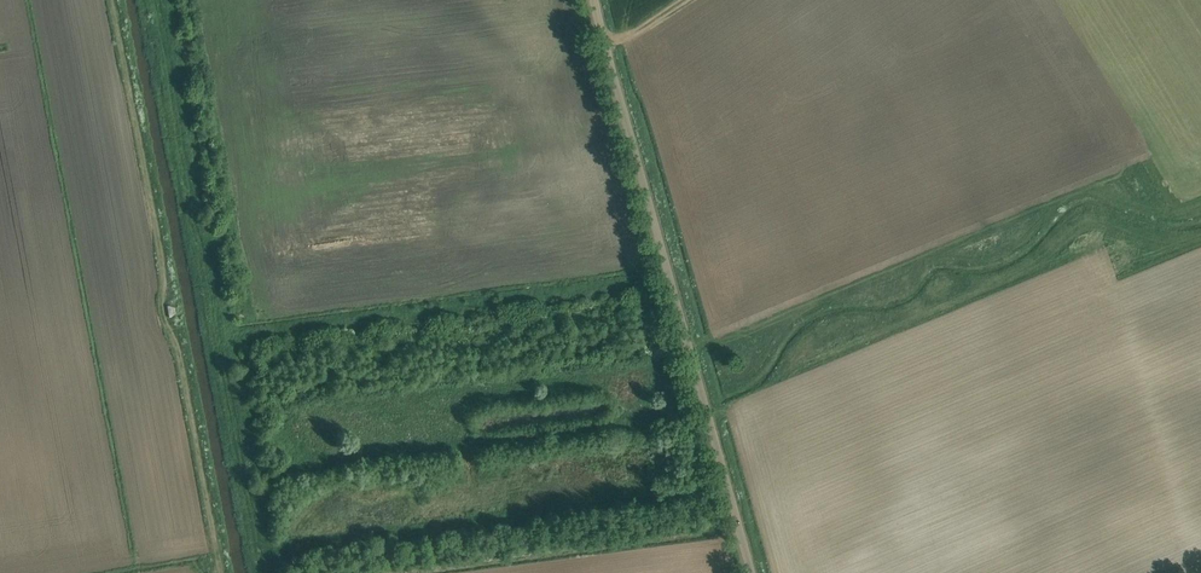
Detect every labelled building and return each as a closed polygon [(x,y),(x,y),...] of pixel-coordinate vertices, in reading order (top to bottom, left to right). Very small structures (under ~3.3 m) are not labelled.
[(170,304),(168,304),(169,317),(171,317),(176,313),(176,307),(170,304)]
